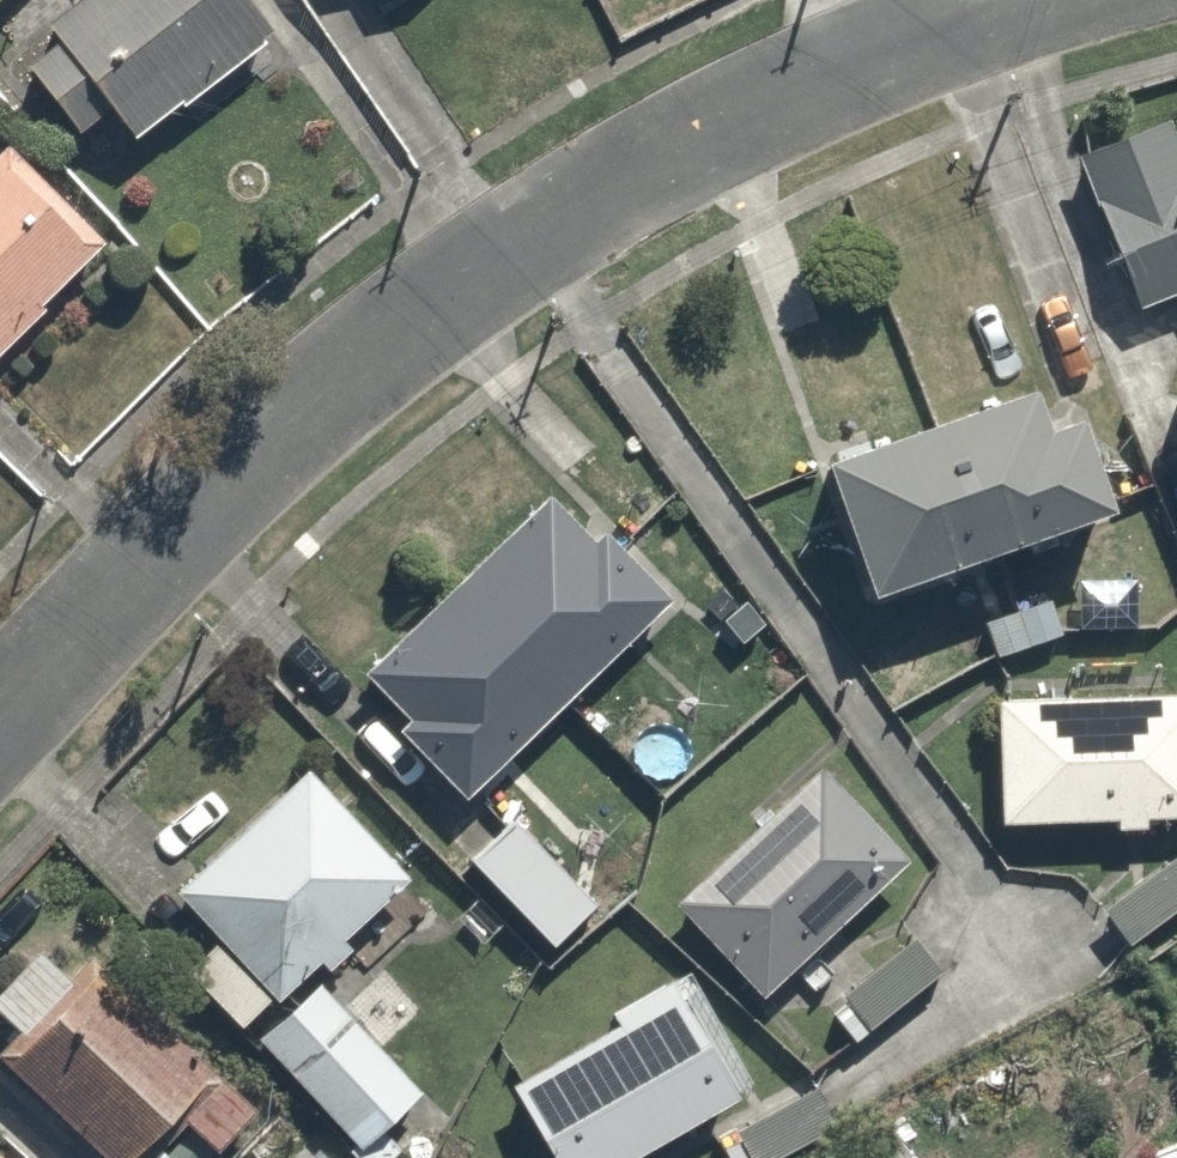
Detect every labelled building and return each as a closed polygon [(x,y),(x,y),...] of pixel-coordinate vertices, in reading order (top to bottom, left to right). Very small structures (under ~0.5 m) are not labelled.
[(56,122),(198,23),(182,0),(0,0),(0,42),(56,122)] [(1066,112),(1124,302),(1176,286),(1176,289),(1176,78),(1066,112)] [(25,227),(0,201),(0,251),(25,227)] [(1010,410),(995,369),(815,432),(861,565),(1042,502),(1086,487),(1054,395),(1010,410)] [(552,468),(356,645),(399,692),(381,708),(444,779),(463,762),(658,585),(552,468)] [(1164,551),(1176,594),(1176,547),(1164,551)] [(984,679),(983,801),(1176,803),(1176,681),(984,679)] [(813,739),(656,877),(743,977),(900,839),(813,739)] [(326,743),(310,759),(294,742),(155,870),(267,991),(238,1019),(358,1143),(417,1086),(296,961),(404,861),(364,817),(381,802),(326,743)] [(524,787),(461,865),(544,931),(607,853),(524,787)] [(0,1038),(0,1058),(103,1157),(129,1157),(175,1111),(204,1139),(248,1094),(219,1066),(93,943),(53,905),(0,959),(0,1002),(18,1020),(0,1038)] [(494,1072),(551,1157),(579,1157),(729,1081),(656,966),(494,1072)] [(1148,1141),(1156,1157),(1176,1157),(1176,1127),(1148,1141)] [(0,1140),(0,1157),(18,1157),(0,1140)]
